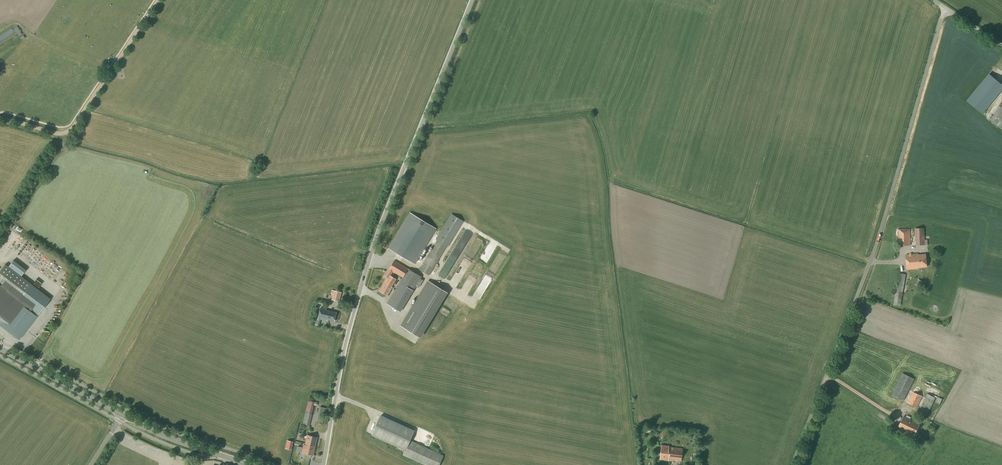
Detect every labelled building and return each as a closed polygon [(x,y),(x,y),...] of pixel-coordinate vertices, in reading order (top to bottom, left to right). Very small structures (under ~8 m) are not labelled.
[(966,102),(982,114),(1001,90),(1001,85),(988,74),(966,102)] [(989,120),(996,126),(996,125),(1000,129),(1001,126),(1001,105),(989,120)] [(436,229),(410,213),(388,248),(415,264),(436,229)] [(448,247),(464,221),(451,214),(436,240),(437,240),(420,270),(429,275),(446,246),(448,247)] [(473,224),(466,235),(470,238),(477,227),(473,224)] [(925,240),(924,228),(914,228),(915,246),(928,245),(927,240),(925,240)] [(899,246),(910,246),(910,229),(898,229),(899,246)] [(918,255),(918,254),(905,256),(907,270),(917,269),(917,268),(927,267),(925,255),(918,255)] [(0,271),(0,321),(1,322),(0,323),(0,326),(19,340),(50,299),(21,276),(25,270),(12,260),(8,266),(5,264),(0,271)] [(421,277),(418,275),(408,269),(394,260),(389,269),(386,273),(390,276),(393,272),(393,271),(403,277),(400,282),(387,303),(400,312),(413,291),(416,286),(419,288),(423,280),(421,278),(421,277)] [(900,307),(906,275),(899,273),(893,305),(900,307)] [(385,282),(379,291),(387,296),(392,288),(391,287),(396,279),(390,276),(387,280),(385,283),(385,282)] [(442,289),(428,281),(401,326),(415,334),(419,337),(447,292),(442,289)] [(340,302),(341,292),(334,291),(331,300),(340,302)] [(334,321),(337,313),(326,310),(326,309),(320,308),(318,319),(327,321),(327,320),(334,321)] [(903,401),(914,379),(902,373),(891,395),(903,401)] [(917,408),(922,396),(913,392),(908,403),(917,408)] [(928,413),(935,398),(927,394),(920,409),(928,413)] [(317,406),(317,403),(315,402),(309,400),(303,424),(309,426),(315,406),(317,406)] [(372,434),(405,450),(403,455),(425,464),(439,464),(443,456),(428,449),(410,440),(413,435),(414,431),(380,416),(372,434)] [(914,435),(920,425),(903,417),(898,427),(914,435)] [(313,455),(318,437),(307,435),(305,445),(303,445),(301,453),(313,455)] [(681,461),(683,448),(669,447),(669,446),(661,445),(660,460),(668,461),(668,460),(681,461)] [(361,464),(373,464),(374,461),(381,464),(382,461),(366,454),(361,464)]
